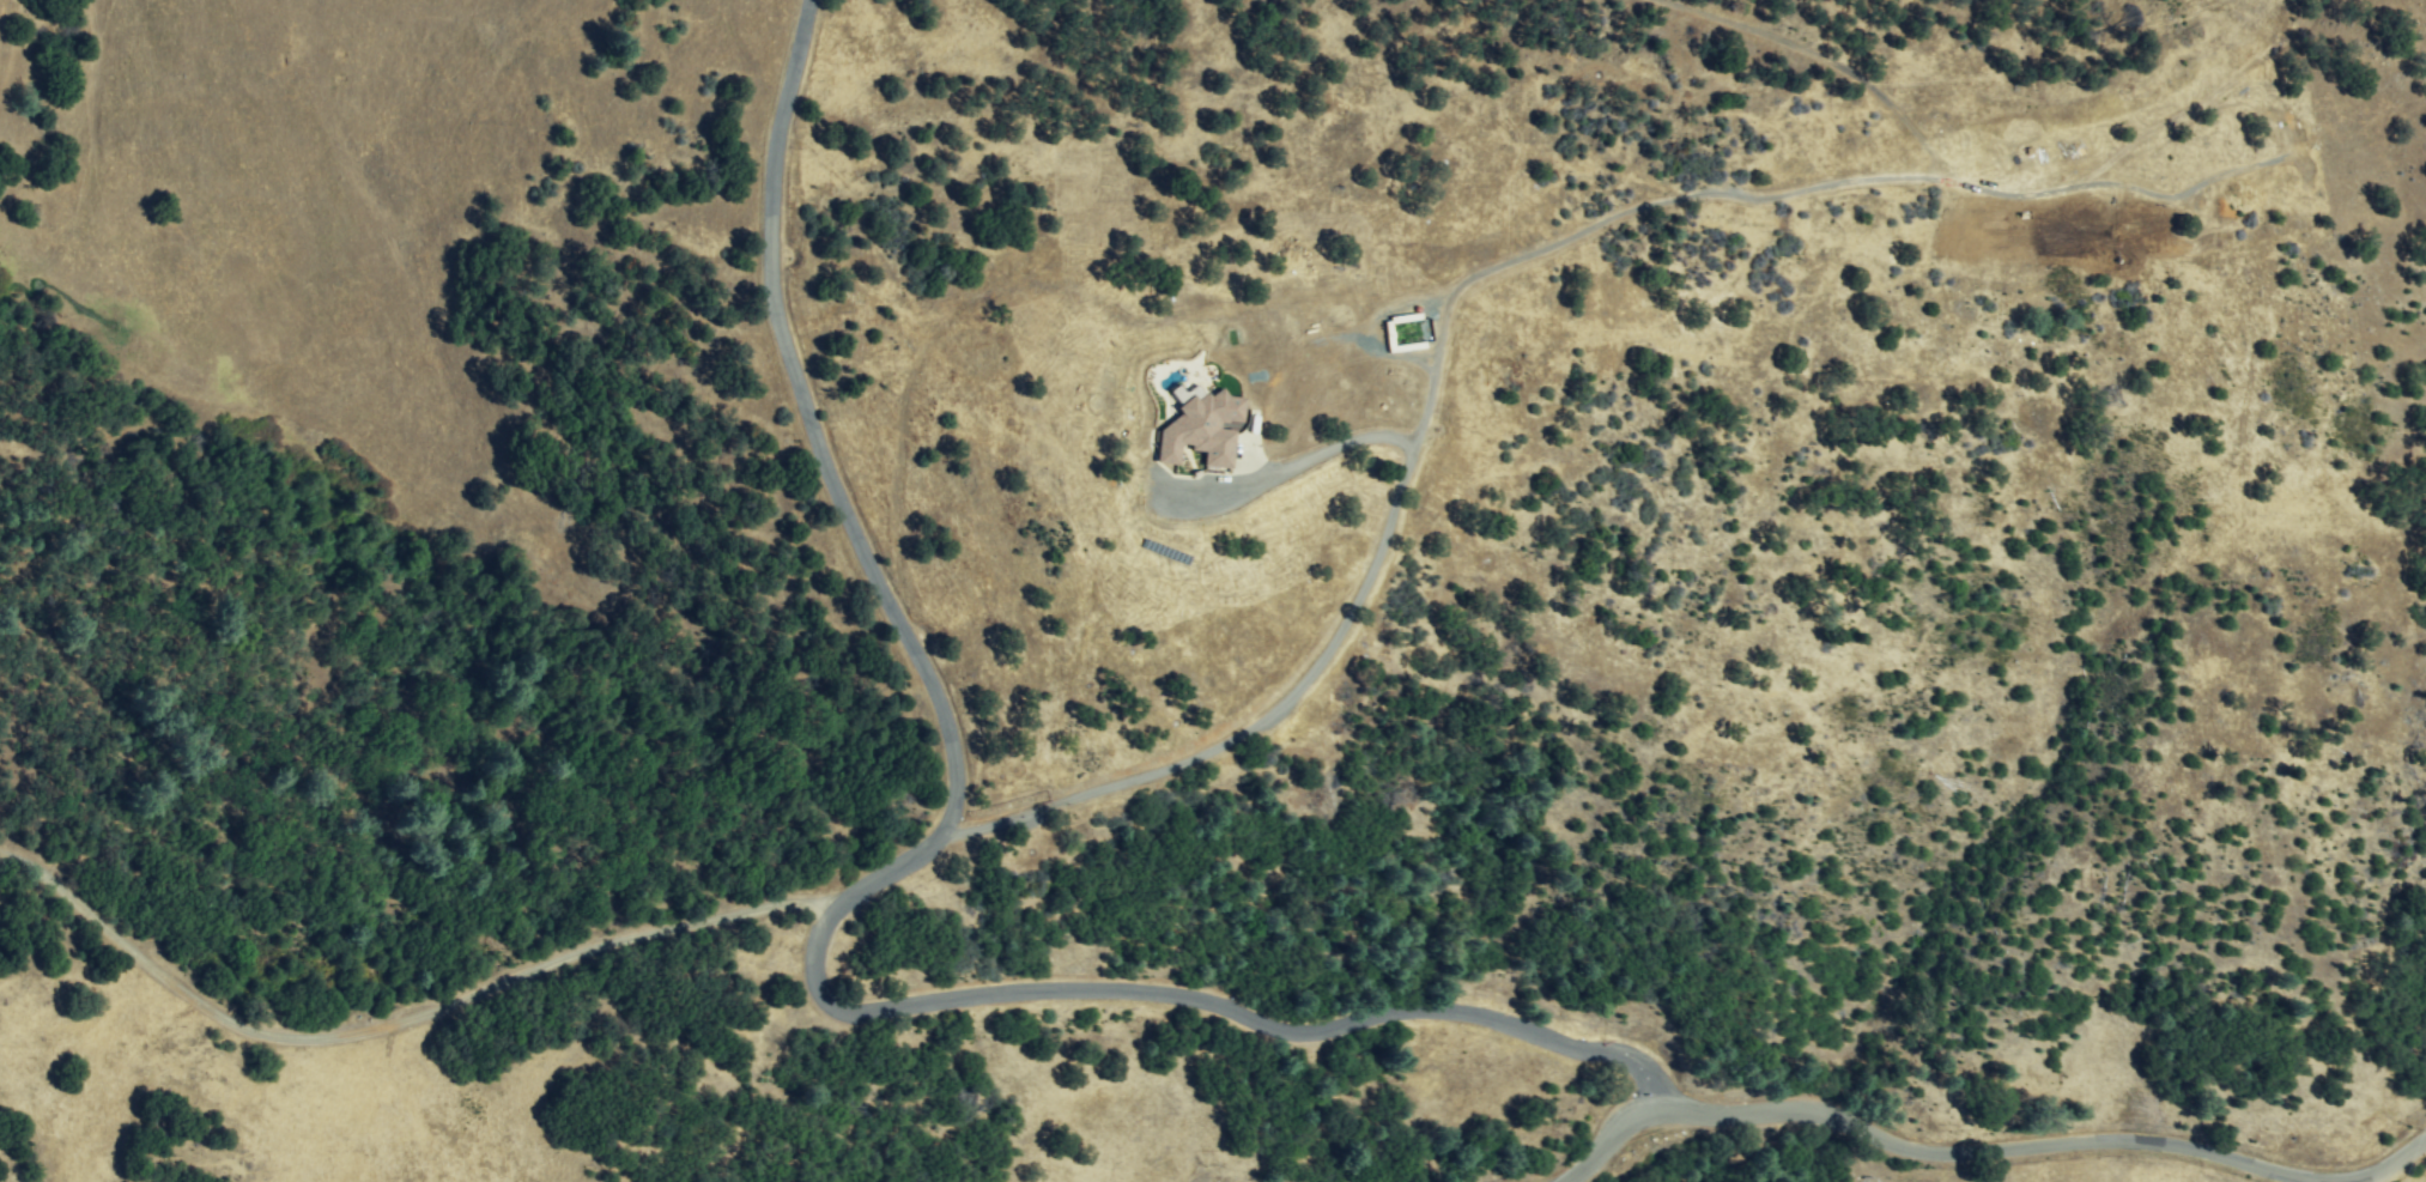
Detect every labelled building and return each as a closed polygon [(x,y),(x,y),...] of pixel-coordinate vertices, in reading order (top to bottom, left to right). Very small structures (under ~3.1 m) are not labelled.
[(1425,349),(1419,314),(1382,319),(1387,355),(1425,349)] [(1229,470),(1234,431),(1221,430),(1219,427),(1227,421),(1241,423),(1244,399),(1226,397),(1221,388),(1212,395),(1205,394),(1198,398),(1189,397),(1174,408),(1179,415),(1158,429),(1154,462),(1170,465),(1177,460),(1180,437),(1190,451),(1203,452),(1201,466),(1229,470)]
